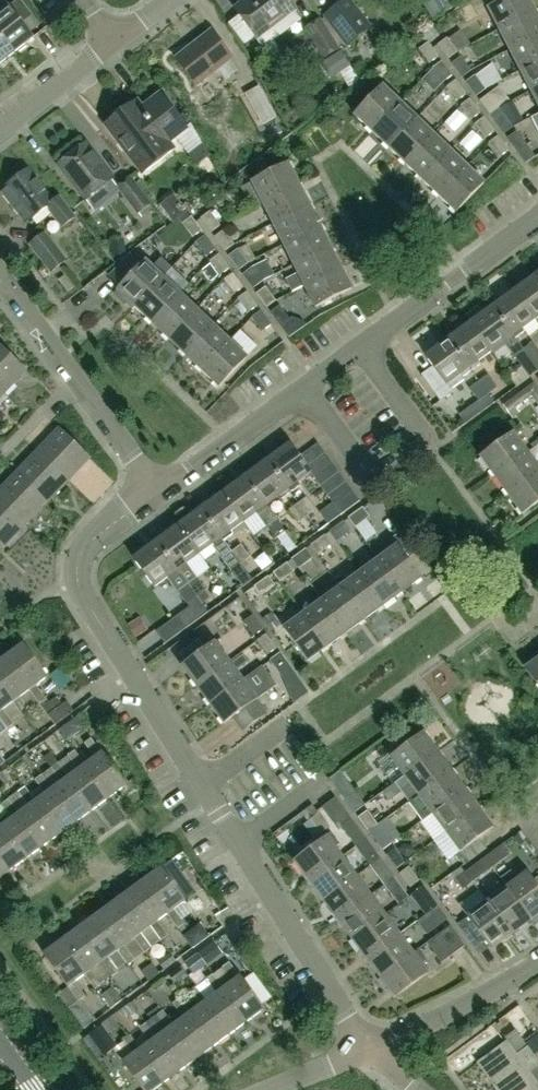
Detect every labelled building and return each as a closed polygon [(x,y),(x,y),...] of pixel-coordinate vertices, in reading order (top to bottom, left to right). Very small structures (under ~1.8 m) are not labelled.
[(235,10),(256,38),(295,8),(289,0),(247,0),(235,10)] [(352,0),(344,0),(323,16),(347,47),(373,28),(352,0)] [(427,9),(434,20),(453,8),(448,0),(443,0),(427,9)] [(535,11),(529,0),(504,0),(488,8),(499,30),(535,11)] [(8,6),(0,13),(0,34),(3,39),(15,53),(33,38),(8,6)] [(499,30),(509,50),(537,35),(537,17),(535,11),(499,30)] [(341,49),(321,18),(304,28),(324,60),(341,49)] [(237,71),(228,60),(231,57),(211,31),(174,59),(195,86),(217,69),(226,80),(237,71)] [(0,34),(0,64),(15,53),(3,39),(0,34)] [(509,50),(520,70),(537,61),(537,35),(509,50)] [(447,38),(437,45),(448,59),(458,52),(447,38)] [(418,49),(429,64),(438,56),(428,42),(418,49)] [(327,60),(336,74),(350,65),(341,51),(327,60)] [(461,56),(451,63),(462,78),(472,71),(461,56)] [(432,68),(443,82),(452,75),(442,61),(432,68)] [(520,70),(530,91),(537,87),(537,61),(520,70)] [(484,86),(493,80),(482,64),(472,70),(484,86)] [(485,89),(475,75),(465,82),(476,97),(485,89)] [(446,87),(457,101),(467,94),(456,80),(446,87)] [(371,132),(400,102),(382,86),(354,116),(371,132)] [(245,94),(263,126),(277,118),(259,87),(245,94)] [(499,108),(489,94),(479,101),(490,115),(499,108)] [(107,127),(141,171),(171,147),(168,142),(184,130),(158,96),(142,108),(138,103),(107,127)] [(460,106),(471,120),(480,113),(470,99),(460,106)] [(400,102),(371,132),(388,148),(416,118),(400,102)] [(504,134),(513,127),(523,121),(515,107),(504,114),(503,112),(493,119),(504,134)] [(474,124),(485,139),(495,131),(484,117),(474,124)] [(433,134),(416,118),(388,148),(405,164),(433,134)] [(535,156),(517,131),(507,138),(526,163),(535,156)] [(449,150),(433,134),(405,164),(421,179),(449,150)] [(498,136),(488,143),(499,157),(508,150),(498,136)] [(86,144),(58,165),(84,200),(112,178),(86,144)] [(466,166),(449,150),(421,179),(438,195),(466,166)] [(263,204),(299,186),(288,164),(252,183),(263,204)] [(483,182),(466,166),(438,195),(455,212),(483,182)] [(61,196),(53,202),(27,169),(5,187),(6,188),(1,193),(23,222),(29,218),(30,220),(46,207),(62,229),(77,217),(61,196)] [(145,169),(133,176),(147,199),(159,192),(145,169)] [(129,177),(116,186),(138,214),(150,204),(129,177)] [(299,186),(263,204),(273,224),(309,206),(299,186)] [(172,223),(187,212),(187,211),(174,194),(159,206),(172,223)] [(309,206),(273,224),(283,245),(320,227),(309,206)] [(211,233),(220,226),(210,211),(200,219),(211,233)] [(186,213),(187,212),(172,223),(173,224),(176,221),(179,226),(176,228),(186,241),(192,237),(192,238),(202,230),(191,216),(190,218),(186,213)] [(232,239),(241,231),(232,219),(222,227),(232,239)] [(320,227),(283,245),(294,265),(330,247),(320,227)] [(214,237),(225,251),(235,244),(224,230),(214,237)] [(67,260),(45,231),(28,245),(50,273),(67,260)] [(205,235),(196,242),(206,257),(216,249),(205,235)] [(125,237),(111,240),(114,255),(128,253),(125,237)] [(330,247),(294,265),(304,286),(341,268),(330,247)] [(228,256),(239,270),(248,263),(238,249),(228,256)] [(111,275),(122,286),(118,290),(118,291),(114,295),(125,305),(129,301),(135,307),(162,277),(172,267),(161,257),(152,267),(145,261),(143,263),(132,253),(111,275)] [(230,268),(219,254),(210,261),(220,275),(230,268)] [(219,276),(211,264),(201,271),(210,283),(219,276)] [(242,275),(253,289),(262,282),(252,268),(242,275)] [(351,289),(341,268),(304,286),(315,307),(351,289)] [(244,287),(233,273),(224,280),(234,294),(244,287)] [(536,274),(514,290),(535,319),(537,317),(537,277),(536,274)] [(162,277),(135,307),(152,323),(179,293),(162,277)] [(256,294),(267,308),(276,301),(266,286),(256,294)] [(514,290),(492,306),(513,335),(535,319),(514,290)] [(258,306),(247,292),(237,299),(248,313),(258,306)] [(196,309),(179,293),(152,323),(168,339),(196,309)] [(270,312),(280,327),(290,320),(280,305),(270,312)] [(492,306),(469,322),(491,352),(513,335),(492,306)] [(212,325),(196,309),(168,339),(185,355),(212,325)] [(271,325),(261,311),(251,318),(262,332),(271,325)] [(491,352),(469,322),(448,338),(471,371),(479,366),(476,362),(491,352)] [(229,340),(212,325),(185,355),(202,370),(229,340)] [(471,371),(448,338),(424,356),(432,366),(420,375),(439,401),(452,392),(450,389),(463,380),(462,378),(471,371)] [(229,340),(202,370),(219,387),(247,357),(229,340)] [(537,370),(537,350),(532,343),(523,350),(537,370)] [(5,394),(27,371),(0,345),(0,389),(5,394)] [(523,350),(514,357),(529,377),(537,371),(537,370),(523,350)] [(488,375),(479,382),(488,395),(498,388),(488,375)] [(488,395),(479,382),(469,389),(478,401),(459,415),(466,424),(488,408),(494,403),(488,395)] [(520,412),(517,407),(532,397),(537,406),(537,388),(534,383),(503,405),(512,418),(520,412)] [(37,451),(68,481),(90,458),(59,428),(37,451)] [(494,476),(527,452),(513,432),(480,456),(494,476)] [(306,467),(325,453),(318,443),(299,457),(306,467)] [(306,467),(299,457),(289,444),(267,460),(289,489),(311,473),(306,467)] [(37,451),(16,473),(47,503),(68,481),(37,451)] [(527,452),(494,476),(508,495),(537,473),(537,467),(527,452)] [(332,463),(325,453),(306,467),(311,473),(313,477),(332,463)] [(267,460),(244,477),(266,506),(267,505),(289,489),(267,460)] [(332,463),(313,477),(320,486),(339,472),(332,463)] [(346,482),(339,472),(320,486),(327,495),(346,482)] [(0,490),(0,500),(26,525),(47,503),(16,473),(0,490)] [(508,495),(522,514),(537,503),(537,473),(508,495)] [(244,477),(222,492),(244,522),(257,512),(275,539),(278,538),(284,533),(286,532),(267,505),(266,506),(244,477)] [(346,482),(327,495),(334,505),(353,491),(346,482)] [(360,501),(353,491),(334,505),(341,515),(360,501)] [(244,522),(222,492),(199,509),(221,538),(244,522)] [(308,496),(289,511),(298,523),(311,513),(313,517),(320,512),(308,496)] [(0,500),(0,543),(4,547),(26,525),(0,500)] [(348,518),(355,527),(369,517),(363,508),(348,518)] [(199,509),(178,525),(200,554),(212,545),(231,572),(241,565),(231,552),(221,538),(199,509)] [(344,521),(329,532),(336,541),(351,531),(344,521)] [(178,525),(155,541),(177,571),(200,554),(178,525)] [(397,546),(379,560),(402,592),(422,578),(408,560),(419,552),(403,531),(392,539),(397,546)] [(284,533),(278,538),(289,553),(295,548),(284,533)] [(325,535),(311,546),(318,555),(332,544),(325,535)] [(177,571),(155,541),(133,557),(155,587),(177,571)] [(241,545),(231,552),(241,565),(250,557),(241,545)] [(306,549),(292,559),(298,569),(313,558),(306,549)] [(434,572),(419,552),(408,560),(422,578),(425,576),(426,577),(434,572)] [(402,592),(379,560),(360,574),(383,606),(402,592)] [(273,573),(280,582),(294,572),(287,562),(273,573)] [(280,582),(273,573),(255,586),(261,596),(280,582)] [(360,574),(341,587),(364,620),(383,606),(360,574)] [(197,578),(187,584),(208,612),(212,609),(207,601),(212,598),(206,590),(197,578)] [(208,612),(187,584),(178,592),(190,607),(178,616),(186,628),(208,612)] [(341,587),(322,601),(345,634),(364,620),(341,587)] [(322,601),(303,615),(326,647),(345,634),(322,601)] [(262,619),(271,632),(279,626),(270,614),(262,619)] [(263,629),(253,615),(243,622),(254,636),(263,629)] [(326,647),(303,615),(283,629),(307,662),(326,647)] [(138,620),(127,627),(134,639),(146,631),(138,620)] [(277,648),(267,634),(257,641),(267,655),(277,648)] [(229,662),(214,642),(182,666),(196,685),(229,662)] [(23,645),(6,658),(30,691),(55,725),(74,712),(67,702),(62,705),(56,696),(49,703),(37,686),(47,679),(23,645)] [(6,658),(0,662),(0,685),(14,703),(13,704),(24,718),(31,712),(21,698),(30,691),(6,658)] [(525,669),(537,687),(537,660),(525,669)] [(242,680),(229,662),(196,685),(210,704),(242,680)] [(242,680),(210,704),(224,723),(232,717),(242,731),(266,713),(256,700),(274,687),(260,668),(242,680)] [(7,730),(14,724),(4,711),(13,704),(14,703),(0,685),(0,721),(7,730)] [(90,724),(82,713),(59,729),(60,730),(67,741),(90,724)] [(405,777),(437,753),(423,734),(390,758),(404,777),(405,777)] [(85,766),(109,799),(126,787),(102,754),(91,738),(84,743),(95,759),(86,766),(85,766)] [(85,766),(86,766),(75,750),(68,755),(79,771),(69,778),(93,811),(109,799),(85,766)] [(69,778),(51,752),(43,757),(62,783),(53,790),(52,790),(76,823),(93,811),(69,778)] [(437,753),(405,777),(386,791),(390,797),(399,789),(402,793),(412,786),(418,796),(451,771),(437,753)] [(465,790),(451,771),(418,796),(409,802),(422,821),(432,814),(465,790)] [(2,772),(0,774),(0,788),(1,789),(9,783),(2,772)] [(52,790),(53,790),(42,775),(34,780),(45,795),(36,802),(60,835),(76,823),(52,790)] [(36,802),(25,787),(18,792),(29,807),(19,814),(44,847),(60,835),(36,802)] [(479,809),(465,790),(432,814),(446,833),(438,838),(438,839),(446,833),(479,809)] [(344,799),(355,813),(364,806),(354,791),(344,799)] [(355,846),(365,838),(335,798),(322,808),(339,830),(341,828),(355,846)] [(44,847),(19,814),(9,799),(2,804),(12,819),(3,826),(27,859),(44,847)] [(493,828),(479,809),(446,833),(461,852),(457,856),(464,866),(487,850),(479,838),(493,828)] [(358,818),(368,832),(369,832),(378,825),(368,810),(358,818)] [(3,826),(0,822),(0,856),(11,871),(27,859),(3,826)] [(372,837),(382,850),(383,851),(392,844),(382,829),(372,837)] [(332,833),(326,837),(295,860),(310,880),(341,857),(335,848),(341,845),(332,833)] [(365,838),(355,846),(370,866),(380,858),(365,838)] [(505,843),(484,858),(492,868),(498,876),(506,869),(501,862),(513,853),(505,843)] [(386,855),(396,869),(397,870),(406,863),(395,848),(386,855)] [(521,865),(537,889),(537,854),(537,853),(521,865)] [(0,856),(0,879),(11,871),(0,856)] [(341,857),(310,880),(324,899),(355,876),(341,857)] [(380,858),(370,866),(384,885),(395,878),(380,858)] [(484,858),(466,872),(473,883),(492,868),(484,858)] [(171,883),(180,876),(182,875),(173,863),(171,861),(170,862),(161,869),(171,883)] [(409,866),(400,874),(410,889),(420,882),(409,866)] [(168,915),(177,929),(185,924),(175,910),(185,902),(161,869),(144,881),(168,915)] [(500,879),(508,889),(530,920),(537,914),(537,890),(527,875),(519,881),(512,871),(500,879)] [(473,883),(465,873),(455,880),(463,891),(473,883)] [(355,876),(324,899),(338,918),(370,895),(355,876)] [(395,878),(384,885),(398,905),(409,897),(395,878)] [(168,915),(144,881),(127,893),(152,927),(151,927),(161,941),(168,936),(158,922),(168,915)] [(507,889),(488,903),(511,934),(530,920),(507,889)] [(127,893),(111,905),(135,939),(134,940),(145,953),(152,948),(142,934),(151,927),(152,927),(127,893)] [(370,895),(338,918),(353,937),(384,914),(370,895)] [(423,916),(436,905),(430,896),(416,906),(423,916)] [(491,948),(510,934),(488,903),(468,917),(470,919),(459,927),(475,948),(485,940),(491,948)] [(135,939),(111,905),(94,917),(119,951),(118,951),(128,965),(136,960),(126,946),(134,940),(135,939)] [(439,924),(446,919),(437,906),(430,911),(439,924)] [(384,914),(353,937),(367,957),(398,933),(384,914)] [(94,917),(78,929),(102,963),(112,978),(119,972),(109,958),(118,951),(119,951),(94,917)] [(451,926),(438,936),(427,944),(442,964),(465,946),(451,926)] [(184,938),(192,950),(208,938),(201,927),(184,938)] [(102,963),(78,929),(61,941),(86,975),(96,989),(104,983),(94,969),(102,963)] [(398,933),(367,957),(381,976),(413,953),(398,933)] [(86,975),(61,941),(44,954),(69,988),(58,995),(69,1009),(85,997),(76,983),(86,975)] [(159,962),(164,970),(189,953),(181,941),(169,951),(170,954),(159,962)] [(413,953),(381,976),(396,996),(427,972),(421,965),(428,960),(420,949),(413,953)] [(196,956),(185,964),(193,974),(204,967),(196,956)] [(263,1010),(229,962),(222,968),(213,975),(223,989),(222,990),(246,1023),(263,1010)] [(141,972),(148,982),(159,974),(152,963),(141,972)] [(181,967),(169,976),(175,984),(187,975),(181,967)] [(222,990),(223,989),(213,975),(206,980),(216,994),(207,1001),(206,1002),(230,1035),(246,1023),(222,990)] [(102,996),(111,1009),(123,1000),(114,986),(102,996)] [(206,1002),(207,1001),(197,987),(189,993),(199,1006),(190,1013),(190,1014),(213,1047),(230,1035),(206,1002)] [(190,1014),(190,1013),(180,999),(173,1004),(183,1019),(174,1025),(198,1058),(213,1047),(190,1014)] [(130,1003),(119,1012),(124,1020),(136,1011),(130,1003)] [(174,1025),(163,1011),(147,1023),(157,1038),(181,1071),(198,1058),(174,1025)] [(520,1037),(532,1028),(527,1021),(515,1030),(520,1037)] [(157,1038),(147,1023),(139,1028),(149,1043),(141,1049),(140,1050),(164,1083),(181,1071),(157,1038)] [(117,1047),(102,1025),(83,1039),(98,1061),(114,1049),(117,1047)] [(123,1040),(133,1055),(123,1062),(144,1089),(154,1089),(164,1083),(140,1050),(141,1049),(130,1034),(123,1040)] [(493,1085),(533,1055),(527,1047),(516,1056),(505,1041),(477,1062),(493,1085)] [(533,1055),(493,1085),(497,1089),(532,1089),(537,1086),(529,1075),(537,1068),(537,1062),(533,1055)]
